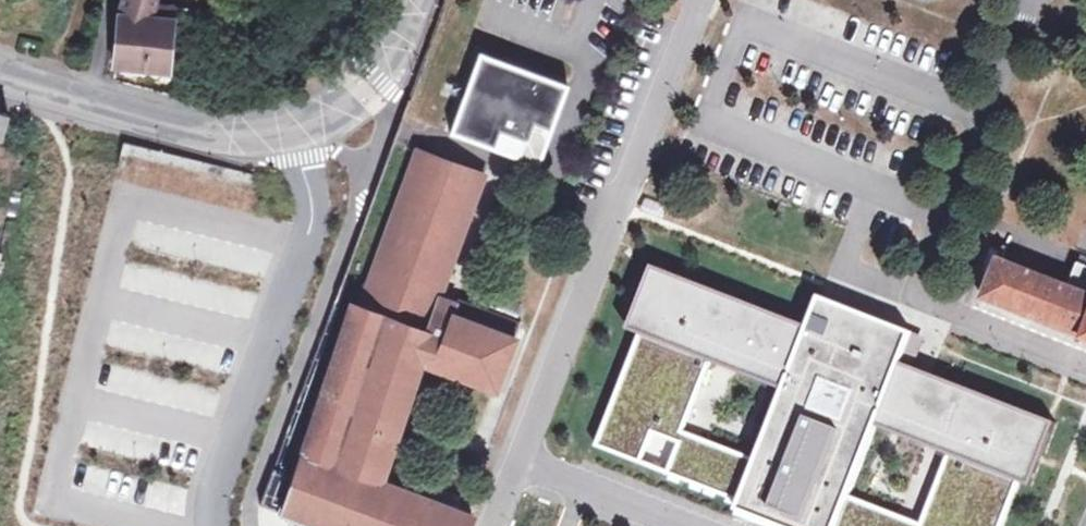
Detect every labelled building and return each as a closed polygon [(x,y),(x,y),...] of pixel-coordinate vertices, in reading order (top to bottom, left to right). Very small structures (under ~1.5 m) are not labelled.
[(114,69),(170,74),(174,19),(174,8),(155,6),(156,0),(124,0),(119,15),(114,69)] [(844,5),(865,13),(868,5),(856,0),(846,0),(844,5)] [(187,9),(174,8),(174,19),(187,20),(187,9)] [(568,88),(481,56),(451,134),(497,151),(503,135),(529,145),(536,126),(551,132),(568,88)] [(2,146),(10,121),(0,117),(0,145),(2,146)] [(418,152),(358,310),(425,335),(426,332),(439,297),(443,287),(485,178),(446,163),(418,152)] [(986,301),(1085,340),(1085,267),(1079,264),(1070,286),(1002,260),(986,301)] [(653,266),(629,329),(641,334),(597,447),(740,502),(737,510),(777,525),(1003,525),(1020,482),(1032,487),(1057,422),(902,362),(913,332),(820,296),(809,326),(653,266)] [(448,301),(439,297),(426,332),(442,338),(451,315),(452,315),(456,304),(455,303),(448,301)] [(452,315),(516,339),(521,325),(456,301),(455,303),(456,304),(452,315)] [(425,335),(358,310),(354,307),(291,476),(274,470),(260,506),(314,525),(468,525),(472,517),(423,498),(427,488),(415,483),(411,494),(379,482),(383,471),(415,386),(423,364),(430,367),(496,392),(516,339),(452,315),(451,315),(442,338),(426,332),(425,335)] [(571,337),(577,339),(584,320),(579,317),(571,337)]
